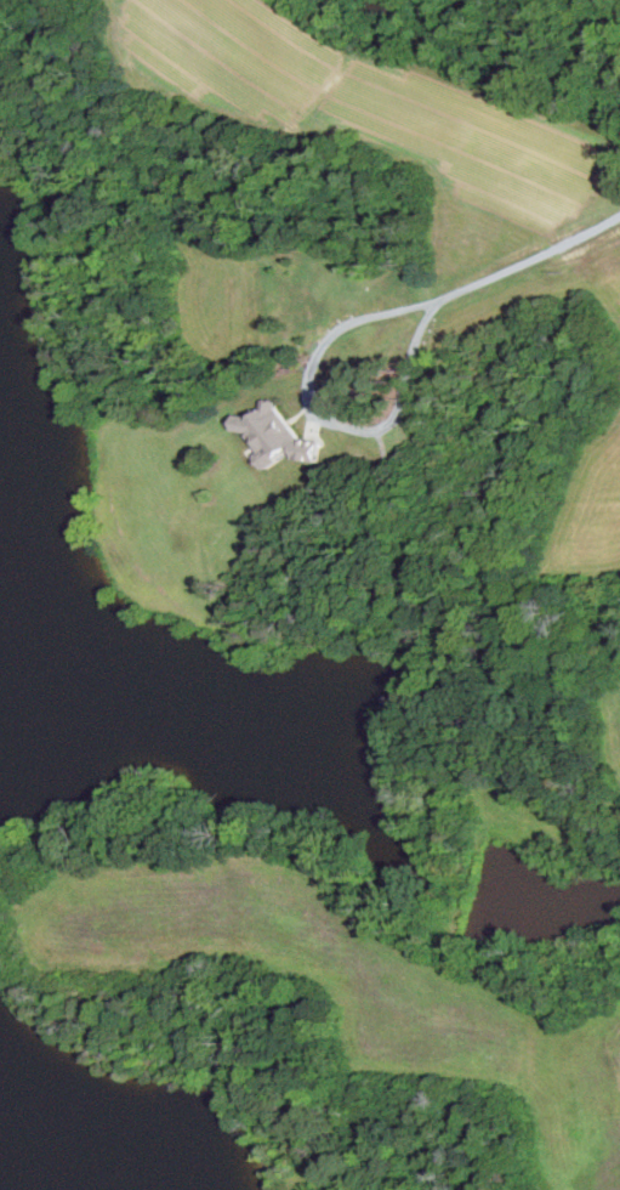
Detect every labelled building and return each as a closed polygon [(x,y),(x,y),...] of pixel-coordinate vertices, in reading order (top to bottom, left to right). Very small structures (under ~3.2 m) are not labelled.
[(305,440),(279,401),(266,400),(265,407),(252,415),(240,414),(238,431),(251,432),(262,449),(262,460),(269,470),(293,454),(298,460),(322,463),(324,442),(305,440)]
